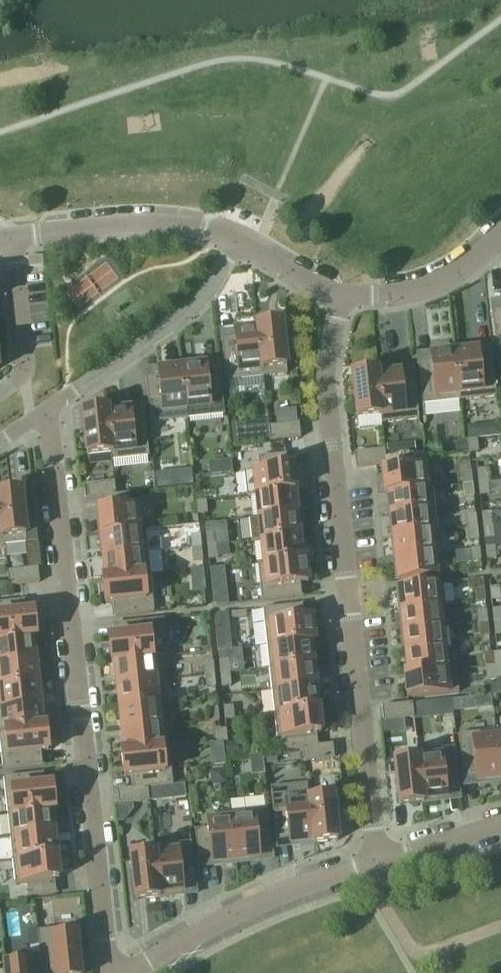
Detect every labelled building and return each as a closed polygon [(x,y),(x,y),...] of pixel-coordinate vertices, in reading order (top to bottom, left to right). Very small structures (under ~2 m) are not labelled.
[(27,259),(28,268),(43,267),(42,257),(27,259)] [(492,312),(495,340),(499,339),(500,357),(500,311),(492,312)] [(287,375),(281,324),(278,324),(279,327),(272,328),(271,325),(257,327),(263,378),(287,375)] [(263,378),(257,327),(243,328),(244,331),(234,332),(235,339),(221,340),(226,382),(263,378)] [(496,398),(491,356),(478,357),(477,351),(467,352),(467,349),(453,350),(459,402),(496,398)] [(459,402),(453,350),(440,352),(440,355),(430,356),(431,363),(417,364),(422,406),(459,402)] [(187,420),(224,416),(219,371),(206,373),(205,366),(195,367),(195,364),(181,366),(187,420)] [(145,379),(150,424),(187,420),(181,366),(167,367),(168,370),(158,371),(159,378),(145,379)] [(418,420),(414,378),(400,380),(400,373),(390,374),(390,371),(376,373),(381,424),(418,420)] [(376,373),(352,376),(357,420),(380,417),(381,424),(376,373)] [(131,417),(130,410),(120,411),(120,409),(106,410),(112,462),(149,457),(144,416),(131,417)] [(106,410),(82,413),(87,457),(110,454),(111,462),(112,462),(106,410)] [(267,420),(231,424),(233,444),(270,440),(268,427),(267,420)] [(498,422),(486,424),(488,437),(499,436),(498,422)] [(300,439),(299,424),(268,427),(270,440),(270,442),(300,439)] [(478,453),(476,440),(467,441),(468,454),(478,453)] [(466,441),(454,442),(455,456),(468,455),(466,441)] [(398,445),(386,446),(387,462),(399,460),(398,445)] [(355,469),(386,465),(384,450),(354,454),(355,469)] [(254,472),(244,473),(246,497),(256,496),(296,491),(295,477),(292,478),(291,468),(287,468),(286,455),(258,458),(259,471),(254,472)] [(230,460),(218,461),(219,475),(232,474),(230,460)] [(432,489),(430,467),(382,472),(385,494),(432,489)] [(487,483),(486,470),(476,471),(478,484),(487,483)] [(472,485),(470,472),(461,473),(462,486),(472,485)] [(170,474),(157,475),(158,488),(172,487),(170,474)] [(115,496),(114,482),(83,486),(85,499),(115,496)] [(479,496),(489,495),(487,483),(478,484),(479,496)] [(462,486),(464,499),(473,498),(472,485),(462,486)] [(434,511),(432,489),(385,494),(385,495),(388,494),(389,503),(387,503),(388,516),(434,511)] [(295,505),(298,505),(296,491),(256,496),(259,518),(299,514),(299,513),(296,514),(295,505)] [(0,495),(0,525),(2,547),(26,544),(37,543),(32,501),(22,502),(21,493),(18,493),(18,496),(11,497),(11,494),(0,495)] [(142,507),(130,508),(129,494),(115,496),(85,499),(85,500),(101,499),(103,511),(98,511),(99,521),(97,521),(98,535),(145,530),(142,507)] [(205,501),(196,502),(197,515),(207,514),(205,501)] [(437,532),(434,511),(388,516),(391,516),(392,524),(389,525),(391,537),(437,532)] [(492,526),(491,513),(481,514),(483,527),(492,526)] [(259,519),(249,520),(251,542),(261,541),(301,537),(300,523),(297,523),(296,515),(299,515),(299,514),(259,519)] [(477,528),(475,515),(466,516),(467,529),(477,528)] [(484,540),(493,539),(492,526),(483,527),(484,540)] [(469,542),(478,541),(477,528),(467,529),(469,542)] [(103,558),(147,553),(145,530),(98,535),(100,549),(102,549),(103,558)] [(439,554),(437,532),(391,537),(391,538),(393,538),(394,546),(392,546),(393,559),(439,554)] [(216,546),(215,533),(205,534),(207,547),(216,546)] [(201,548),(199,535),(190,536),(191,549),(201,548)] [(300,551),(303,551),(301,537),(261,541),(264,563),(258,564),(305,559),(301,559),(300,551)] [(217,559),(216,546),(207,547),(208,560),(217,559)] [(202,561),(201,548),(191,549),(193,562),(202,561)] [(486,561),(496,560),(494,548),(485,549),(486,561)] [(480,562),(479,549),(470,550),(471,563),(480,562)] [(149,576),(147,553),(103,558),(106,580),(102,580),(102,581),(149,576)] [(441,576),(439,554),(393,559),(395,559),(396,567),(394,567),(395,581),(441,576)] [(308,583),(307,581),(303,581),(303,574),(306,573),(305,559),(258,564),(262,602),(301,597),(300,584),(308,583)] [(37,569),(7,572),(9,587),(39,583),(37,569)] [(149,576),(102,581),(105,605),(113,604),(114,617),(153,613),(149,576)] [(445,606),(442,584),(396,589),(398,603),(400,602),(401,610),(399,611),(445,606)] [(489,589),(491,601),(500,600),(499,588),(489,589)] [(227,590),(212,591),(213,605),(228,603),(227,590)] [(475,603),(485,602),(483,590),(474,591),(475,603)] [(36,638),(33,614),(25,615),(24,601),(0,604),(0,641),(32,638),(36,638)] [(302,605),(262,610),(266,647),(314,642),(311,618),(303,619),(302,605)] [(441,629),(439,608),(445,607),(445,606),(399,611),(400,624),(402,624),(403,632),(401,632),(401,633),(441,629)] [(492,610),(493,623),(500,622),(500,609),(492,610)] [(487,624),(486,611),(476,612),(478,625),(487,624)] [(154,621),(115,625),(116,639),(108,639),(111,663),(158,658),(154,621)] [(488,636),(487,624),(478,625),(479,637),(488,636)] [(444,650),(441,629),(401,633),(402,646),(405,645),(406,653),(403,654),(403,655),(444,650)] [(225,631),(214,632),(216,650),(227,649),(225,631)] [(32,638),(0,641),(0,664),(35,661),(32,638)] [(315,664),(314,651),(311,651),(310,643),(314,642),(266,647),(269,670),(315,664)] [(446,672),(444,650),(403,655),(405,667),(407,667),(408,675),(404,675),(405,676),(446,672)] [(494,667),(493,654),(483,655),(485,668),(494,667)] [(161,681),(158,658),(111,663),(111,664),(115,663),(117,686),(161,681)] [(35,661),(0,664),(0,687),(37,683),(35,661)] [(229,674),(228,661),(218,662),(220,675),(229,674)] [(214,675),(212,662),(203,663),(204,676),(214,675)] [(317,678),(315,664),(269,670),(271,692),(318,687),(315,687),(314,679),(317,678)] [(496,680),(494,667),(485,668),(486,681),(496,680)] [(456,670),(446,672),(405,676),(407,699),(458,693),(456,670)] [(220,675),(221,688),(230,687),(229,674),(220,675)] [(204,676),(206,689),(215,688),(214,675),(204,676)] [(161,681),(117,686),(119,708),(157,704),(167,703),(169,703),(166,680),(161,681)] [(0,687),(0,710),(40,706),(37,683),(0,687)] [(320,710),(319,696),(316,697),(315,688),(318,688),(318,687),(271,692),(274,715),(320,710)] [(119,708),(122,731),(160,727),(169,726),(167,703),(157,704),(119,708)] [(383,722),(413,719),(412,704),(381,708),(383,722)] [(0,710),(0,733),(42,729),(42,728),(40,706),(0,710)] [(234,719),(232,707),(223,708),(224,720),(234,719)] [(209,722),(218,721),(217,708),(208,709),(209,722)] [(322,724),(320,710),(274,715),(278,752),(302,750),(332,747),(332,745),(317,747),(316,735),(320,734),(319,724),(322,724)] [(168,749),(168,748),(162,749),(160,727),(122,731),(124,753),(121,753),(121,754),(168,749)] [(40,753),(48,752),(46,728),(42,728),(42,729),(0,733),(0,748),(2,771),(42,766),(40,753)] [(226,729),(216,730),(217,743),(227,742),(226,729)] [(500,783),(495,731),(458,735),(462,777),(476,775),(477,782),(486,781),(487,784),(500,783)] [(236,743),(223,744),(225,757),(237,756),(236,743)] [(303,763),(334,760),(332,747),(302,750),(303,763)] [(459,790),(454,748),(417,752),(423,804),(436,802),(436,799),(446,798),(445,792),(459,790)] [(168,749),(121,754),(123,778),(131,777),(133,789),(117,791),(117,792),(147,789),(157,788),(172,786),(168,749)] [(399,806),(423,804),(417,752),(393,755),(399,806)] [(51,812),(55,811),(52,787),(44,788),(43,774),(3,778),(7,816),(51,811),(51,812)] [(157,788),(147,789),(149,802),(158,801),(157,788)] [(118,806),(149,802),(147,789),(117,792),(118,806)] [(335,842),(337,842),(332,791),(308,793),(313,844),(327,843),(327,840),(334,839),(335,842)] [(313,844),(308,793),(307,793),(308,800),(285,803),(286,810),(272,811),(275,839),(289,837),(289,844),(299,843),(300,846),(313,844)] [(235,864),(249,863),(249,860),(259,859),(258,852),(271,851),(267,809),(230,813),(235,864)] [(53,834),(51,812),(51,811),(7,816),(10,838),(53,834)] [(235,864),(230,813),(206,815),(208,829),(194,831),(197,859),(211,857),(212,864),(221,863),(222,866),(235,864)] [(53,834),(10,838),(12,861),(58,856),(57,842),(54,843),(53,834)] [(159,898),(173,897),(173,894),(182,893),(182,886),(195,885),(190,843),(154,847),(159,898)] [(159,898),(154,847),(130,850),(135,901),(138,901),(138,898),(145,897),(145,900),(159,898)] [(58,856),(12,861),(15,885),(26,884),(28,897),(56,894),(54,881),(58,880),(57,870),(60,870),(58,856)] [(75,927),(37,932),(41,969),(43,968),(43,972),(80,972),(75,927)] [(43,968),(41,969),(29,970),(28,956),(3,959),(5,972),(43,972),(43,968)]
